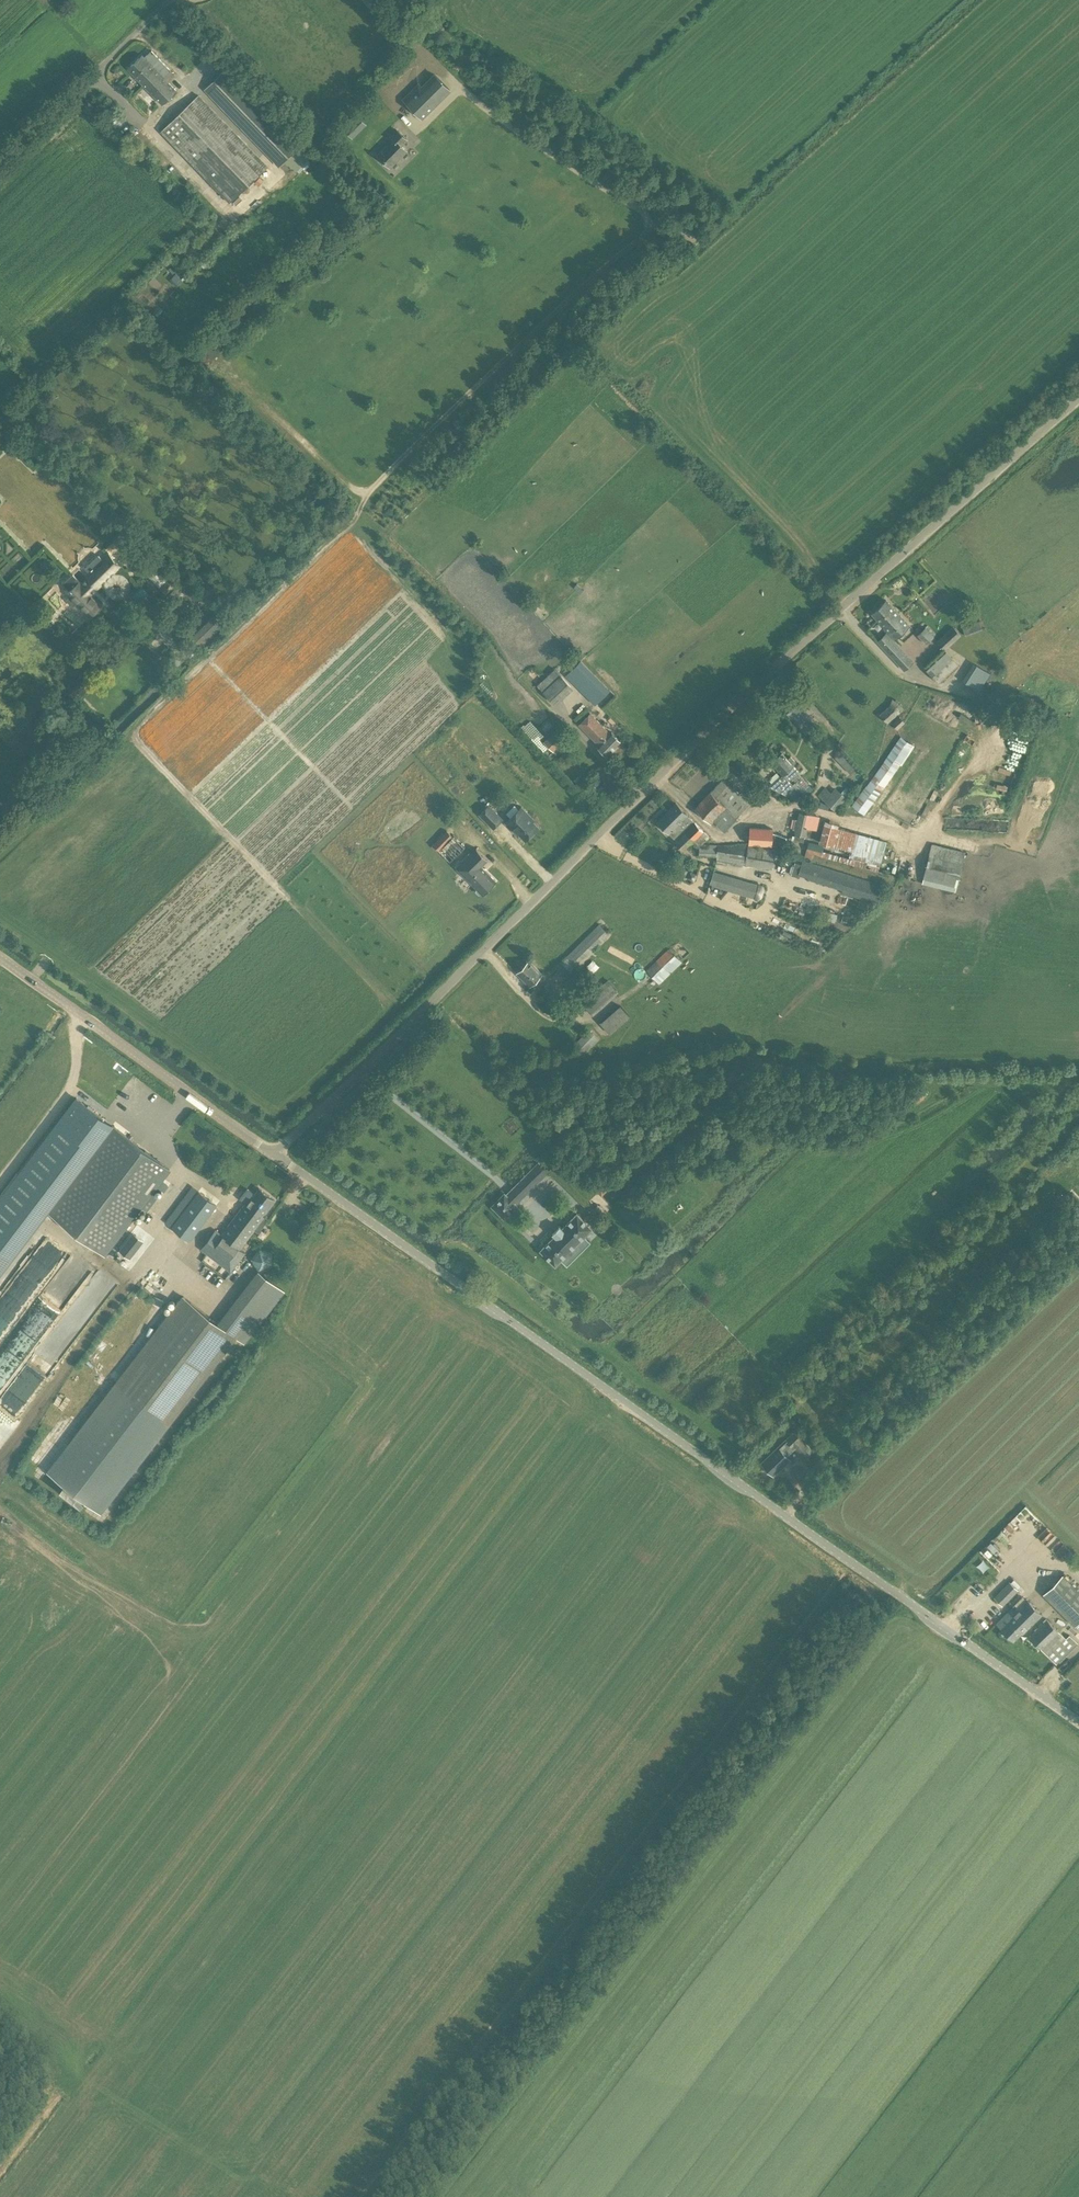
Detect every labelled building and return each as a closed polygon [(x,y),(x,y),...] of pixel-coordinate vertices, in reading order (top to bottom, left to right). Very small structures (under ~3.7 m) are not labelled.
[(171,70),(151,50),(144,57),(142,55),(128,68),(162,104),(176,90),(164,77),(171,70)] [(279,166),(298,147),(224,70),(205,89),(279,166)] [(422,87),(406,103),(421,118),(449,91),(434,75),(422,87)] [(230,203),(268,166),(198,95),(161,131),(230,203)] [(352,117),(347,121),(355,133),(360,129),(352,117)] [(390,168),(408,150),(403,145),(408,139),(397,128),(389,135),(392,138),(376,154),(390,168)] [(119,545),(126,538),(119,532),(112,539),(119,545)] [(77,604),(89,616),(102,604),(92,593),(121,565),(108,553),(86,575),(88,577),(82,583),(72,574),(59,586),(68,595),(66,597),(68,599),(66,601),(71,606),(73,603),(75,605),(77,604)] [(166,594),(175,586),(143,553),(134,561),(166,594)] [(206,606),(214,597),(200,583),(192,592),(206,606)] [(904,669),(913,661),(893,640),(909,624),(886,599),(872,613),(888,630),(877,640),(904,669)] [(186,615),(192,609),(183,600),(177,605),(186,615)] [(53,629),(61,622),(51,612),(44,619),(53,629)] [(966,636),(982,629),(979,620),(962,627),(966,636)] [(925,644),(934,636),(933,635),(935,633),(927,625),(917,634),(925,644)] [(945,650),(961,635),(953,627),(938,642),(945,650)] [(945,650),(925,668),(939,683),(959,665),(945,650)] [(596,702),(609,689),(581,660),(568,674),(596,702)] [(976,664),(965,681),(978,689),(989,672),(976,664)] [(560,675),(554,668),(537,685),(543,691),(556,705),(574,688),(561,674),(560,675)] [(887,723),(903,707),(896,699),(880,715),(887,723)] [(805,731),(815,721),(799,703),(788,713),(805,731)] [(610,733),(590,712),(579,724),(599,744),(597,745),(606,754),(621,740),(612,731),(610,733)] [(897,730),(905,722),(899,716),(891,723),(897,730)] [(556,729),(553,727),(545,735),(547,737),(543,741),(553,751),(566,739),(556,728),(556,729)] [(864,814),(899,766),(913,744),(901,735),(880,767),(867,785),(866,785),(851,805),(864,814)] [(780,750),(770,759),(784,774),(770,786),(800,801),(806,795),(795,782),(793,784),(787,778),(797,769),(793,765),(794,764),(793,763),(795,761),(791,756),(788,758),(782,752),(780,750)] [(849,772),(855,765),(840,751),(834,758),(849,772)] [(724,830),(749,804),(722,779),(695,807),(711,823),(714,820),(724,830)] [(831,792),(825,787),(818,795),(830,806),(836,811),(848,798),(847,797),(850,794),(844,789),(842,792),(835,787),(831,792)] [(29,806),(36,799),(27,790),(20,797),(29,806)] [(821,801),(819,807),(829,810),(830,806),(828,805),(828,804),(823,803),(823,802),(821,801)] [(702,843),(709,836),(695,822),(676,803),(665,813),(693,840),(694,839),(697,842),(702,843)] [(489,805),(480,813),(493,827),(502,818),(489,805)] [(520,808),(506,822),(513,829),(514,828),(526,839),(539,827),(520,808)] [(815,829),(818,816),(809,814),(799,812),(798,820),(795,819),(793,828),(796,829),(795,833),(794,839),(803,841),(805,836),(807,827),(815,829)] [(683,851),(693,840),(665,813),(657,821),(676,840),(674,842),(683,851)] [(880,859),(886,840),(838,827),(839,823),(825,819),(819,842),(824,844),(823,845),(808,842),(804,857),(812,860),(814,853),(877,871),(880,859)] [(784,850),(786,837),(772,832),(772,828),(750,827),(749,843),(771,844),(784,850)] [(447,830),(433,844),(449,861),(465,846),(454,835),(452,836),(447,830)] [(955,891),(962,860),(965,851),(932,843),(922,882),(955,891)] [(775,849),(748,845),(748,844),(723,844),(717,845),(699,844),(699,854),(716,855),(716,860),(772,868),(775,849)] [(482,894),(496,880),(481,866),(488,859),(476,847),(456,868),(482,894)] [(878,904),(884,885),(802,860),(801,864),(798,874),(808,877),(808,878),(843,889),(842,893),(878,904)] [(795,862),(791,875),(797,877),(798,874),(801,864),(795,862)] [(570,971),(575,965),(608,933),(599,924),(567,956),(567,957),(561,962),(570,971)] [(660,983),(682,961),(669,949),(647,970),(660,983)] [(538,984),(542,981),(538,977),(542,973),(529,960),(517,973),(530,986),(535,981),(538,984)] [(592,1014),(619,991),(608,979),(581,1002),(592,1014)] [(554,987),(548,982),(545,986),(537,993),(548,1004),(556,997),(550,992),(551,991),(550,991),(554,987)] [(561,1012),(568,1006),(561,999),(555,1004),(561,1012)] [(610,1033),(630,1016),(620,1005),(600,1022),(600,1023),(594,1028),(603,1038),(609,1032),(610,1033)] [(588,1050),(598,1039),(589,1030),(573,1047),(580,1054),(586,1049),(588,1050)] [(0,1199),(0,1253),(103,1118),(77,1098),(0,1199)] [(170,1169),(136,1144),(112,1125),(48,1211),(105,1255),(170,1169)] [(522,1197),(541,1178),(531,1169),(513,1188),(522,1197)] [(601,1196),(608,1189),(604,1185),(608,1180),(604,1175),(592,1186),(601,1196)] [(165,1222),(190,1241),(217,1205),(192,1186),(165,1222)] [(216,1230),(201,1249),(230,1272),(246,1252),(240,1248),(255,1229),(258,1232),(264,1224),(260,1221),(275,1200),(259,1187),(252,1196),(248,1192),(242,1200),(246,1202),(221,1234),(216,1230)] [(510,1191),(506,1195),(515,1204),(519,1200),(522,1197),(513,1188),(510,1191)] [(506,1195),(505,1195),(505,1194),(504,1195),(494,1205),(494,1204),(494,1205),(494,1206),(504,1215),(504,1216),(505,1216),(505,1215),(515,1206),(516,1205),(515,1204),(515,1205),(515,1204),(506,1195)] [(591,1227),(577,1214),(578,1213),(577,1213),(576,1213),(576,1214),(566,1224),(562,1228),(560,1225),(553,1232),(555,1235),(552,1238),(551,1239),(541,1249),(540,1250),(541,1250),(555,1264),(556,1265),(556,1264),(562,1258),(572,1268),(586,1253),(576,1244),(591,1228),(592,1229),(592,1228),(592,1227),(591,1227)] [(128,1258),(140,1238),(127,1231),(116,1250),(128,1258)] [(260,1269),(273,1265),(274,1252),(261,1247),(252,1258),(260,1269)] [(235,1336),(183,1296),(117,1383),(48,1472),(100,1512),(235,1336)] [(814,1452),(806,1443),(810,1439),(799,1427),(762,1463),(774,1475),(791,1459),(787,1455),(794,1448),(805,1460),(814,1452)] [(819,1503),(829,1494),(819,1483),(809,1493),(819,1503)] [(1024,1504),(984,1545),(993,1554),(1009,1537),(1018,1545),(1026,1537),(1022,1534),(1034,1521),(1040,1526),(1043,1523),(1024,1504)] [(1078,1620),(1078,1590),(1062,1573),(1043,1593),(1074,1625),(1078,1620)] [(995,1597),(1003,1605),(1018,1589),(1010,1581),(995,1597)] [(1028,1628),(1042,1614),(1026,1598),(1012,1612),(1013,1613),(1010,1617),(1008,1615),(1000,1623),(1002,1625),(1000,1626),(1014,1640),(1026,1627),(1028,1628)] [(1036,1629),(1029,1635),(1057,1663),(1074,1646),(1078,1642),(1069,1634),(1065,1637),(1046,1618),(1036,1629)]
